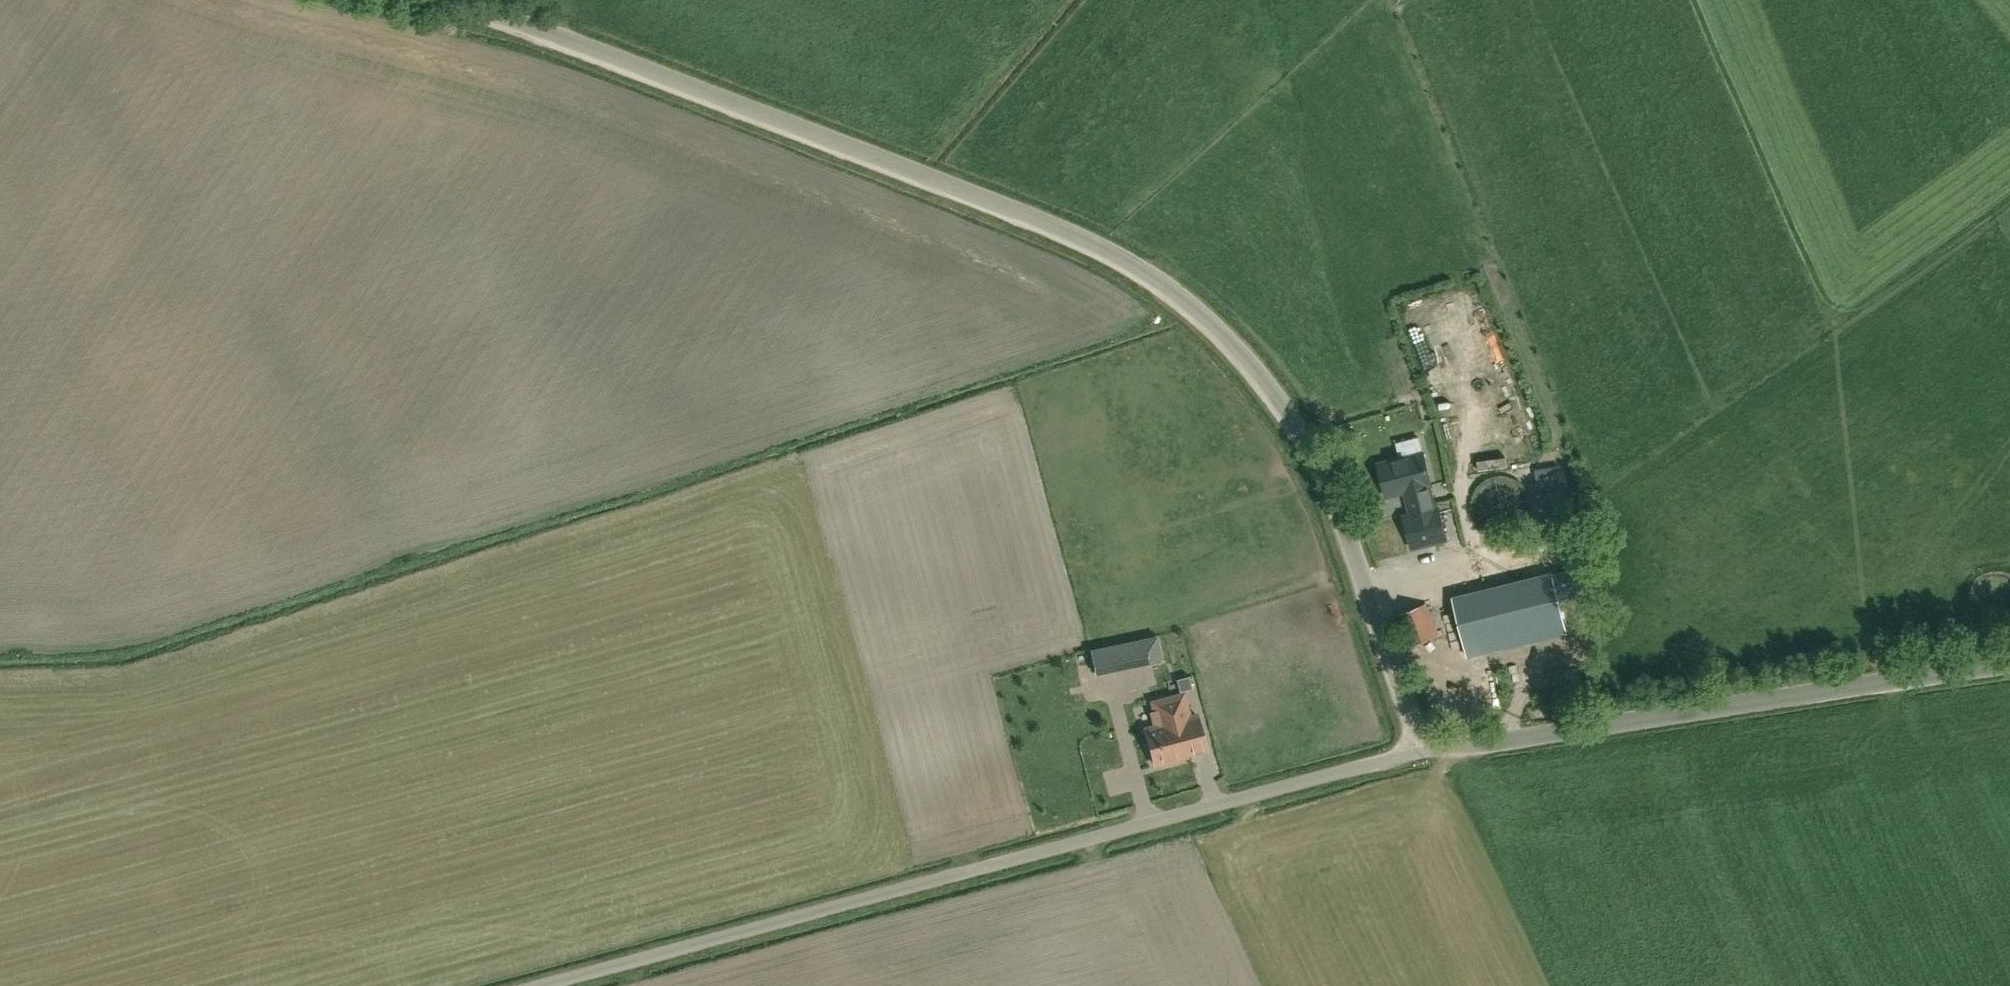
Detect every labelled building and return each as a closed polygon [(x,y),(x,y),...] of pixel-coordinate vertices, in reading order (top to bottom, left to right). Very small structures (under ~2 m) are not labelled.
[(1434,509),(1429,486),(1431,485),(1423,453),(1378,465),(1386,496),(1405,492),(1410,515),(1403,517),(1411,548),(1446,540),(1438,508),(1434,509)] [(1538,527),(1570,522),(1564,478),(1531,483),(1538,527)] [(1560,598),(1553,571),(1454,595),(1469,654),(1568,630),(1560,598)] [(1407,647),(1438,634),(1425,603),(1394,615),(1407,647)] [(1118,645),(1091,651),(1096,674),(1123,668),(1118,645)] [(1189,676),(1176,679),(1180,692),(1192,689),(1189,676)] [(1155,726),(1145,729),(1148,742),(1151,751),(1155,765),(1179,758),(1178,756),(1186,754),(1205,749),(1196,715),(1188,717),(1182,695),(1154,703),(1156,711),(1151,713),(1155,726)]
